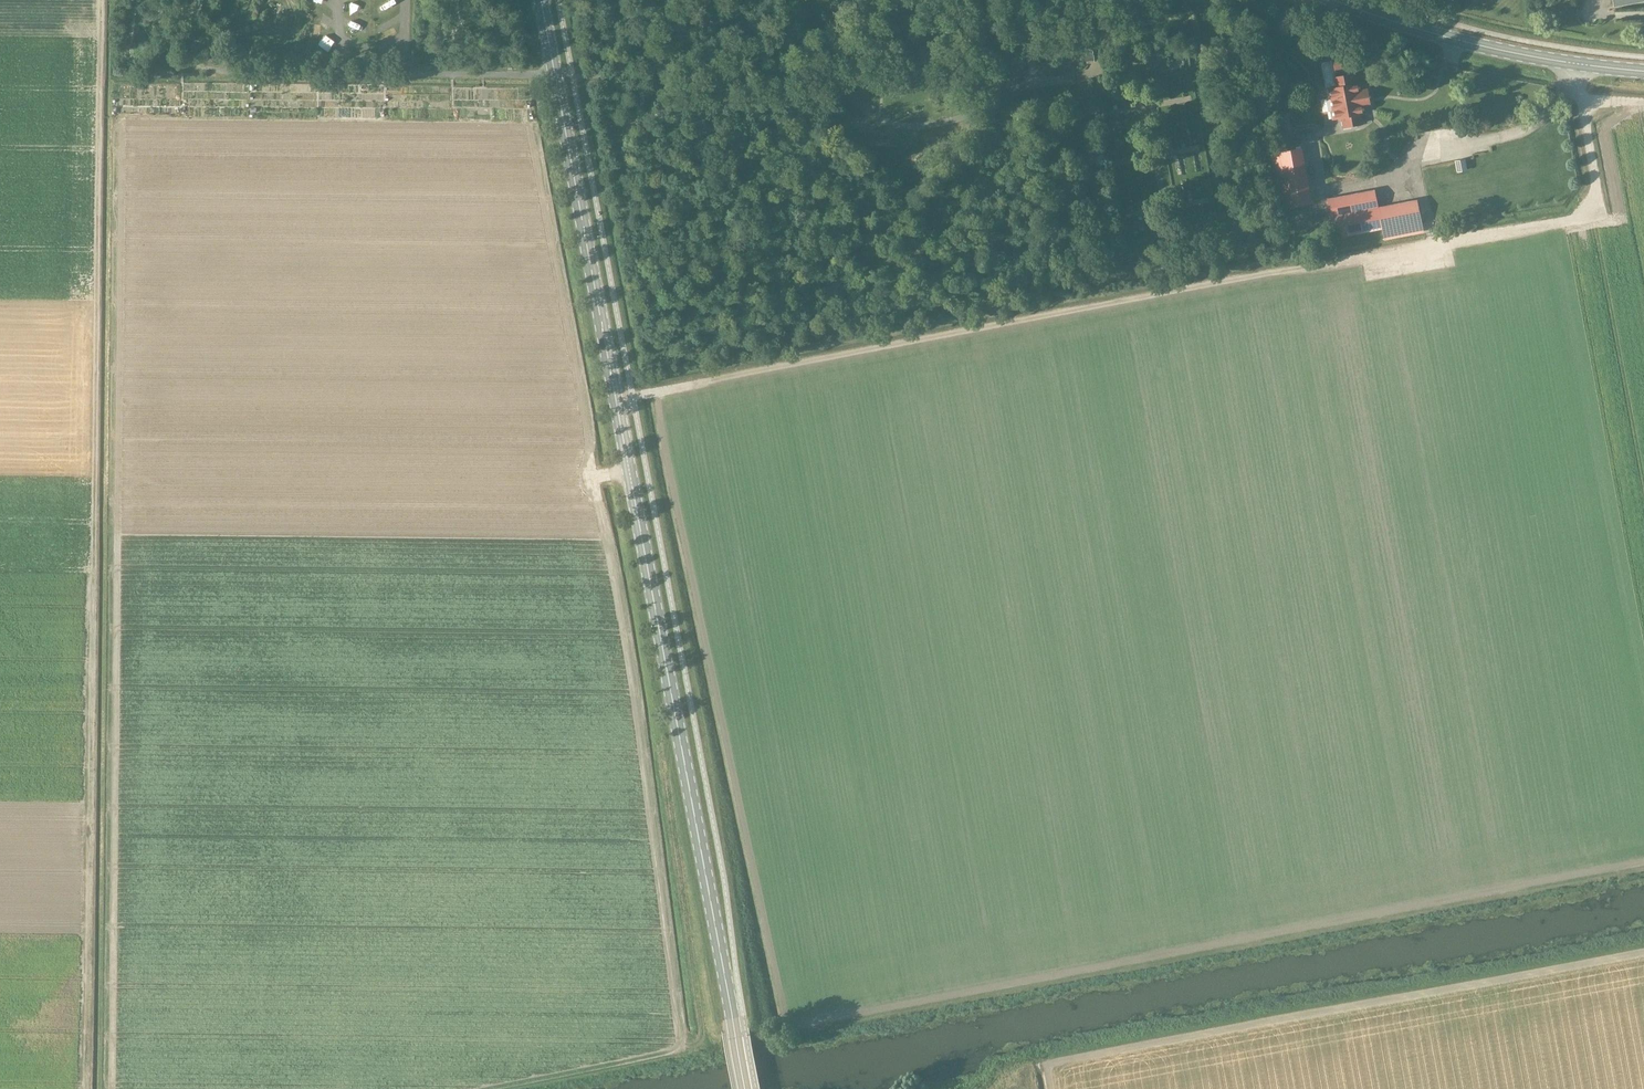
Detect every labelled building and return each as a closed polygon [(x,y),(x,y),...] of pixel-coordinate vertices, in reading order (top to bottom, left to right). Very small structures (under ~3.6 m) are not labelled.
[(1084,59),(1092,58),(1091,48),(1082,49),(1084,59)] [(1340,64),(1331,64),(1331,73),(1339,73),(1340,64)] [(1343,116),(1345,126),(1360,123),(1359,114),(1363,113),(1362,105),(1365,105),(1363,91),(1360,91),(1358,83),(1354,84),(1352,74),(1336,77),(1338,87),(1333,88),(1335,96),(1331,97),(1333,109),(1337,109),(1338,117),(1343,116)] [(1280,209),(1286,207),(1311,203),(1301,147),(1270,153),(1280,209)] [(1449,163),(1449,179),(1464,179),(1464,163),(1449,163)] [(1424,231),(1417,200),(1378,207),(1375,190),(1327,199),(1335,237),(1381,229),(1384,239),(1424,231)]
